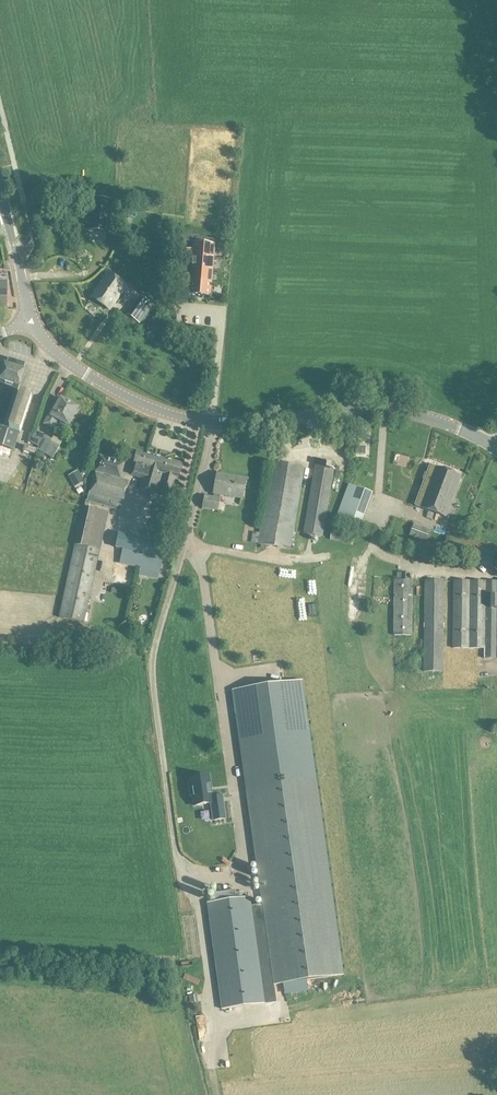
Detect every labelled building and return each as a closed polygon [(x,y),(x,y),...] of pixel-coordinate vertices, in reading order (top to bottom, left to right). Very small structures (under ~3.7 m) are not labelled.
[(92,197),(89,230),(108,232),(111,199),(92,197)] [(215,245),(196,243),(195,250),(188,249),(188,256),(214,258),(215,245)] [(214,258),(188,256),(187,263),(194,263),(193,269),(213,271),(214,258)] [(212,284),(213,271),(193,269),(193,275),(186,275),(186,281),(212,284)] [(108,274),(92,297),(110,310),(126,287),(108,274)] [(211,296),(212,284),(186,281),(185,288),(192,288),(191,294),(211,296)] [(152,304),(140,296),(127,314),(140,322),(152,304)] [(25,371),(4,364),(0,378),(0,445),(14,450),(19,434),(20,434),(31,399),(18,394),(25,371)] [(61,399),(57,407),(54,405),(43,425),(53,430),(59,420),(69,426),(78,409),(61,399)] [(52,448),(42,442),(38,448),(49,453),(52,448)] [(24,445),(23,451),(35,455),(37,449),(24,445)] [(144,464),(147,455),(138,452),(131,476),(142,479),(139,489),(147,491),(150,476),(145,474),(148,466),(144,464)] [(183,465),(147,455),(144,464),(148,466),(145,474),(150,476),(147,491),(171,498),(176,479),(179,480),(183,465)] [(95,473),(89,494),(123,503),(129,481),(121,479),(125,463),(100,456),(95,473)] [(316,460),(303,534),(323,537),(335,463),(316,460)] [(272,461),(260,534),(258,544),(291,550),(305,467),(272,461)] [(421,506),(435,468),(430,466),(425,479),(418,476),(408,501),(421,506)] [(435,468),(421,506),(420,507),(446,517),(461,477),(435,468)] [(78,470),(68,476),(74,487),(84,482),(78,470)] [(214,494),(214,497),(204,496),(202,509),(218,512),(221,498),(220,498),(221,495),(242,499),(245,479),(217,475),(214,494)] [(84,623),(89,602),(98,559),(100,551),(109,513),(88,508),(82,507),(73,545),(59,618),(68,619),(84,623)] [(452,523),(450,530),(461,534),(463,526),(452,523)] [(414,524),(409,536),(426,543),(431,530),(414,524)] [(333,529),(331,540),(352,545),(354,533),(333,529)] [(258,544),(260,534),(253,532),(251,543),(258,544)] [(141,554),(144,539),(125,535),(122,549),(123,550),(141,554)] [(166,545),(144,539),(141,554),(163,559),(166,545)] [(141,554),(137,568),(160,573),(163,559),(141,554)] [(397,573),(397,581),(410,581),(410,573),(397,573)] [(410,581),(397,581),(394,580),(393,636),(412,636),(413,581),(410,581)] [(426,581),(424,671),(443,672),(444,582),(426,581)] [(452,649),(484,649),(484,659),(496,659),(496,582),(453,581),(452,649)] [(19,632),(0,633),(0,644),(19,644),(19,632)] [(36,645),(35,632),(20,633),(21,645),(36,645)] [(308,720),(238,730),(261,897),(273,985),(343,975),(308,720)] [(191,781),(188,781),(190,796),(193,795),(195,805),(212,803),(214,820),(226,818),(222,796),(211,797),(208,776),(191,778),(191,781)] [(205,905),(219,1012),(276,1006),(273,985),(261,897),(205,905)]
